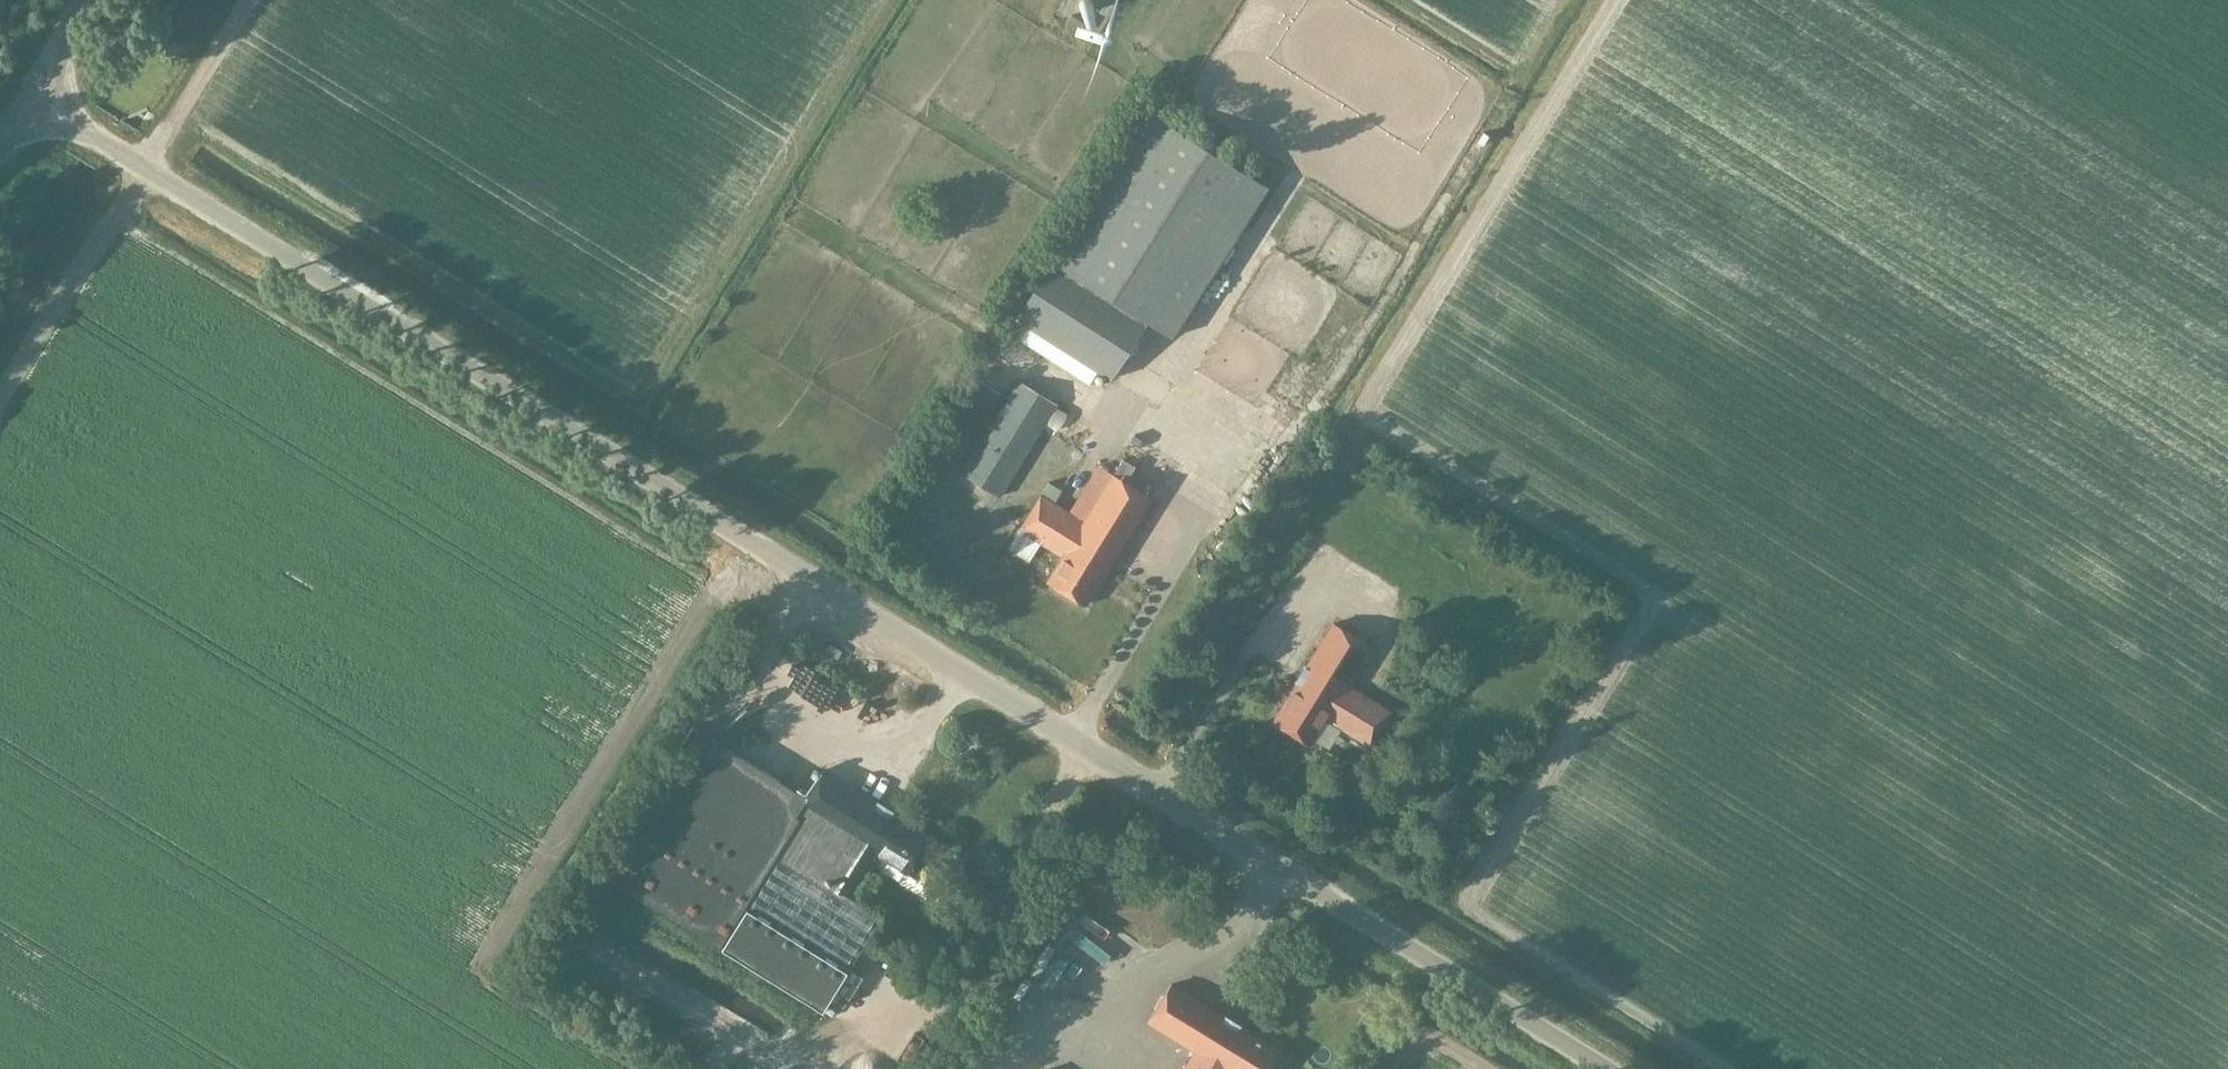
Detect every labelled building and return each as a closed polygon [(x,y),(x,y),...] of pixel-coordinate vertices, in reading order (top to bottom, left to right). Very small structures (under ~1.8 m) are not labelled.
[(1085,12),(1087,11),(1090,10),(1091,7),(1092,4),(1091,2),(1090,0),(1079,0),(1078,2),(1077,5),(1078,7),(1079,10),(1082,11),(1085,12)] [(1077,32),(1079,29),(1083,22),(1070,14),(1064,24),(1077,32)] [(1044,258),(1008,315),(1109,380),(1145,323),(1170,338),(1266,188),(1146,111),(1050,261),(1044,258)] [(1219,313),(1243,262),(1227,255),(1204,306),(1219,313)] [(1177,343),(1178,358),(1193,357),(1191,342),(1177,343)] [(1016,379),(1016,380),(1004,372),(996,386),(1007,394),(959,473),(998,497),(1056,403),(1016,379)] [(1150,497),(1125,482),(1134,466),(1122,458),(1112,474),(1096,464),(1067,512),(1040,495),(1019,529),(1062,555),(1047,581),(1084,604),(1150,497)] [(1370,645),(1332,622),(1272,720),(1310,743),(1325,718),(1368,745),(1389,711),(1346,684),(1370,645)] [(904,873),(927,835),(821,770),(804,797),(689,726),(598,874),(820,1011),(878,916),(852,900),(879,857),(904,873)] [(1115,915),(1114,914),(1119,904),(1095,892),(1085,911),(1111,924),(1115,915)] [(1070,897),(1064,907),(1077,915),(1083,906),(1070,897)] [(1278,1048),(1171,982),(1148,1020),(1195,1049),(1183,1068),(1265,1068),(1278,1048)]
